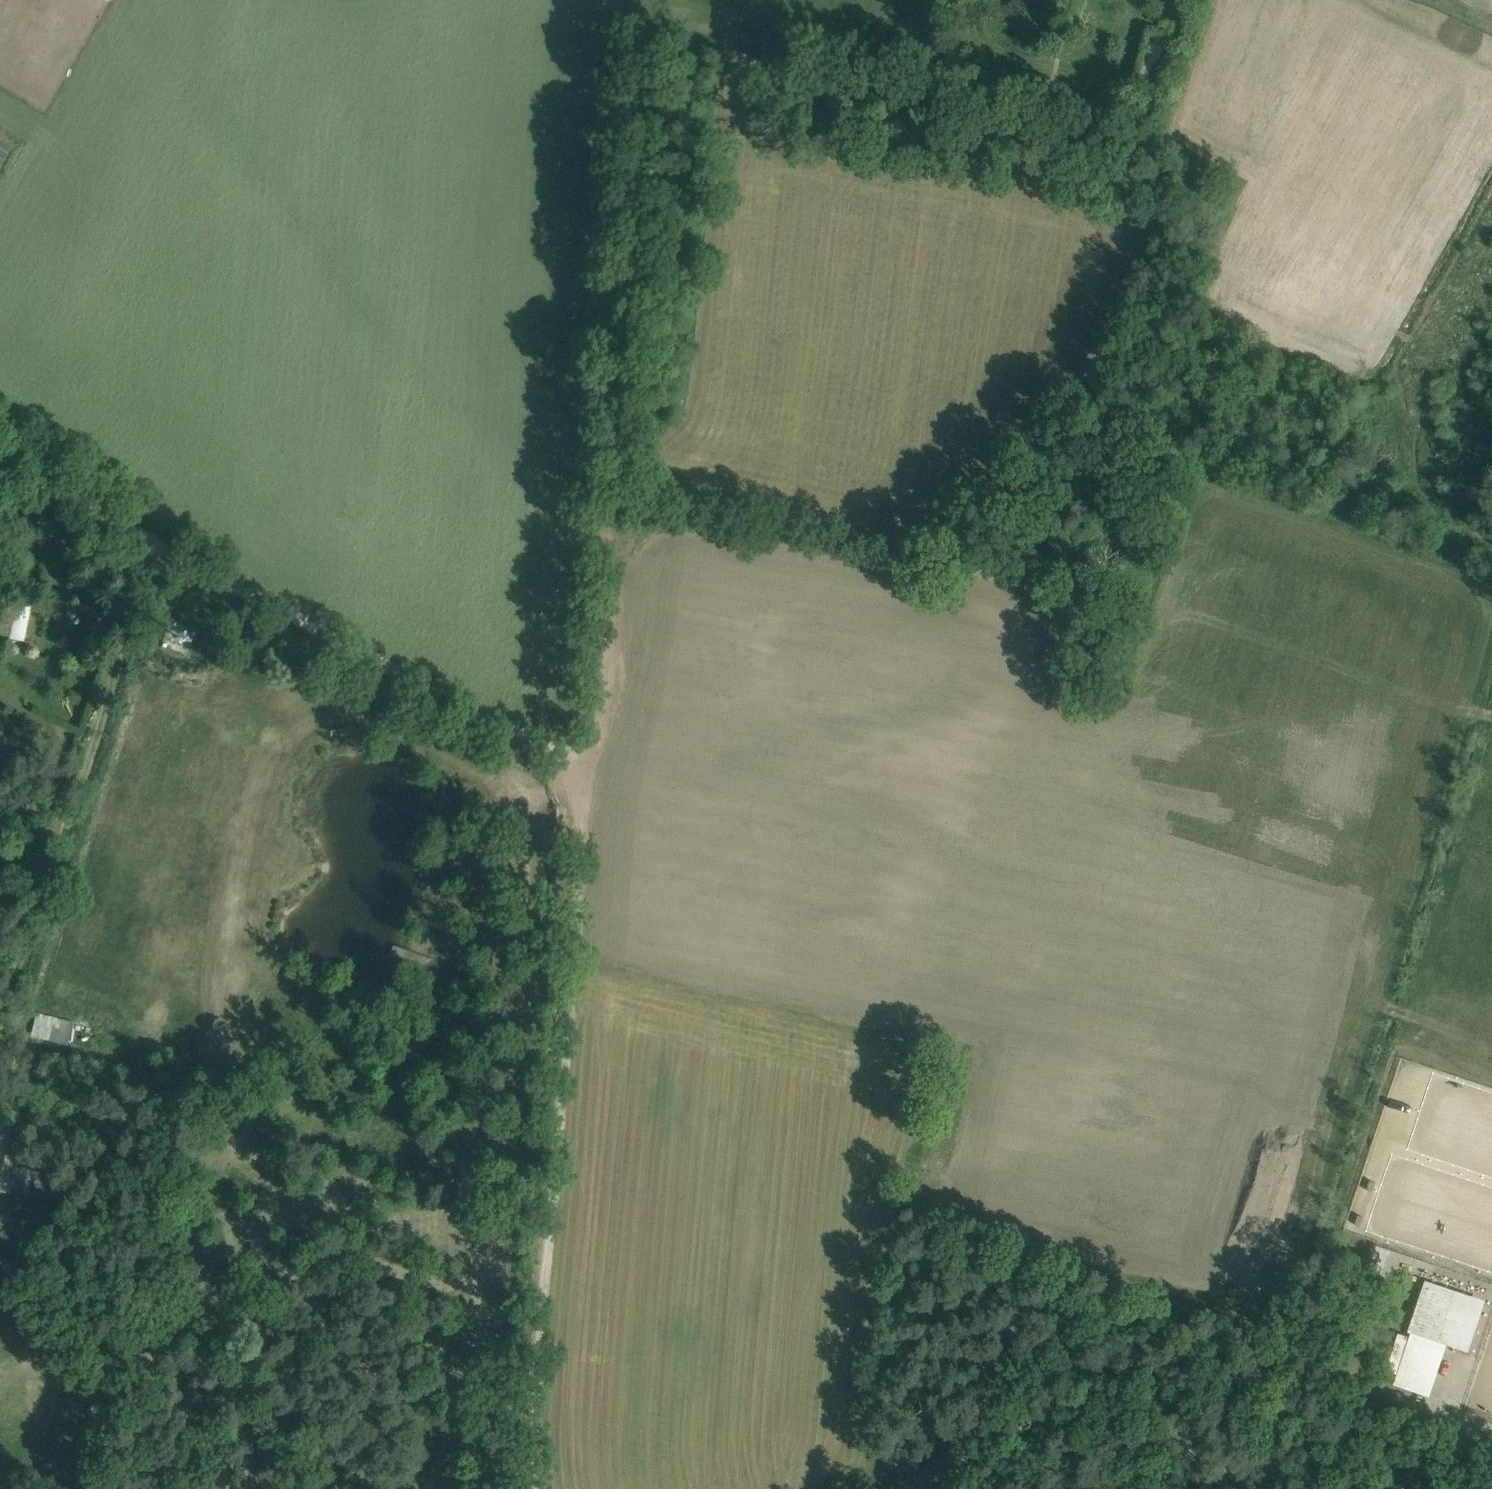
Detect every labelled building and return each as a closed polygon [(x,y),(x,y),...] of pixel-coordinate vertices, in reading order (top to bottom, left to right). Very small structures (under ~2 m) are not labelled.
[(13,144),(0,136),(0,165),(13,144)] [(18,1129),(11,1148),(27,1154),(30,1155),(30,1154),(37,1135),(18,1129)] [(1424,1273),(1403,1331),(1458,1350),(1478,1292),(1424,1273)]
